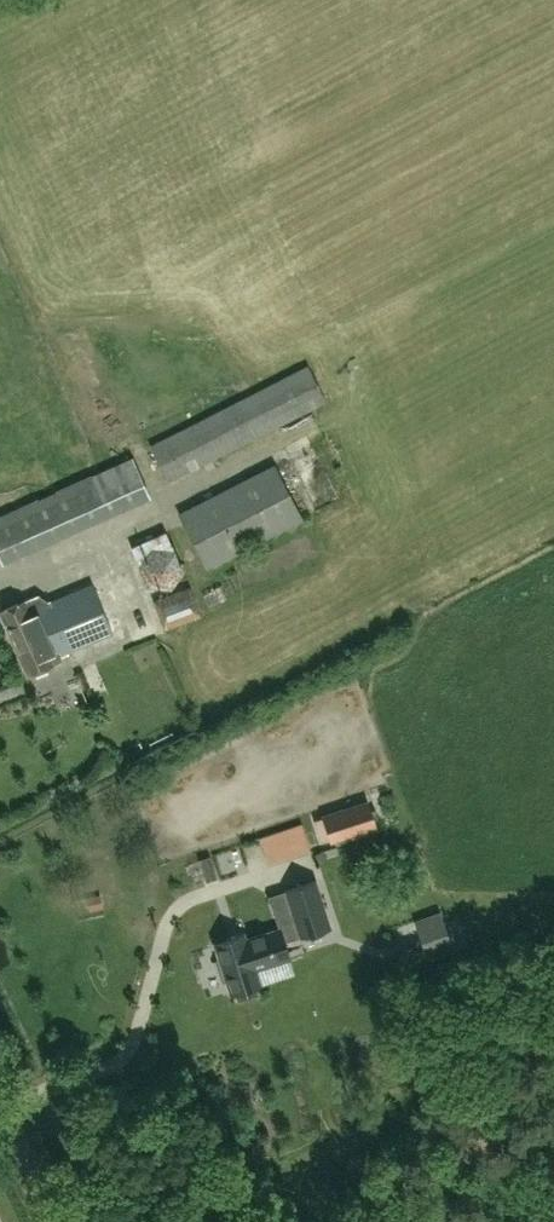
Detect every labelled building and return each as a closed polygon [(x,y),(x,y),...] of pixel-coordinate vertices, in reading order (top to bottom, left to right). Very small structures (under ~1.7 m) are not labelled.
[(168,481),(325,401),(307,366),(150,447),(168,481)] [(2,563),(150,497),(132,457),(0,516),(0,559),(2,563)] [(301,519),(274,465),(179,513),(206,567),(301,519)] [(130,546),(139,566),(148,587),(171,589),(184,571),(174,550),(165,530),(130,546)] [(102,607),(92,583),(42,605),(38,594),(24,600),(0,610),(0,614),(12,642),(102,607)] [(190,588),(155,601),(164,627),(199,614),(190,588)] [(102,607),(12,642),(26,675),(62,659),(60,653),(112,631),(102,607)] [(368,798),(321,814),(331,842),(377,826),(368,798)] [(302,821),(259,836),(268,864),(312,849),(302,821)] [(279,927),(247,937),(245,931),(212,941),(218,959),(215,960),(221,979),(223,978),(229,996),(235,994),(237,1000),(258,993),(256,987),(261,985),(256,968),(288,958),(282,938),(299,933),(300,936),(331,927),(317,881),(286,890),(294,918),(278,923),(279,927)] [(103,908),(101,894),(86,897),(89,911),(103,908)] [(419,919),(431,952),(451,945),(439,911),(419,919)]
